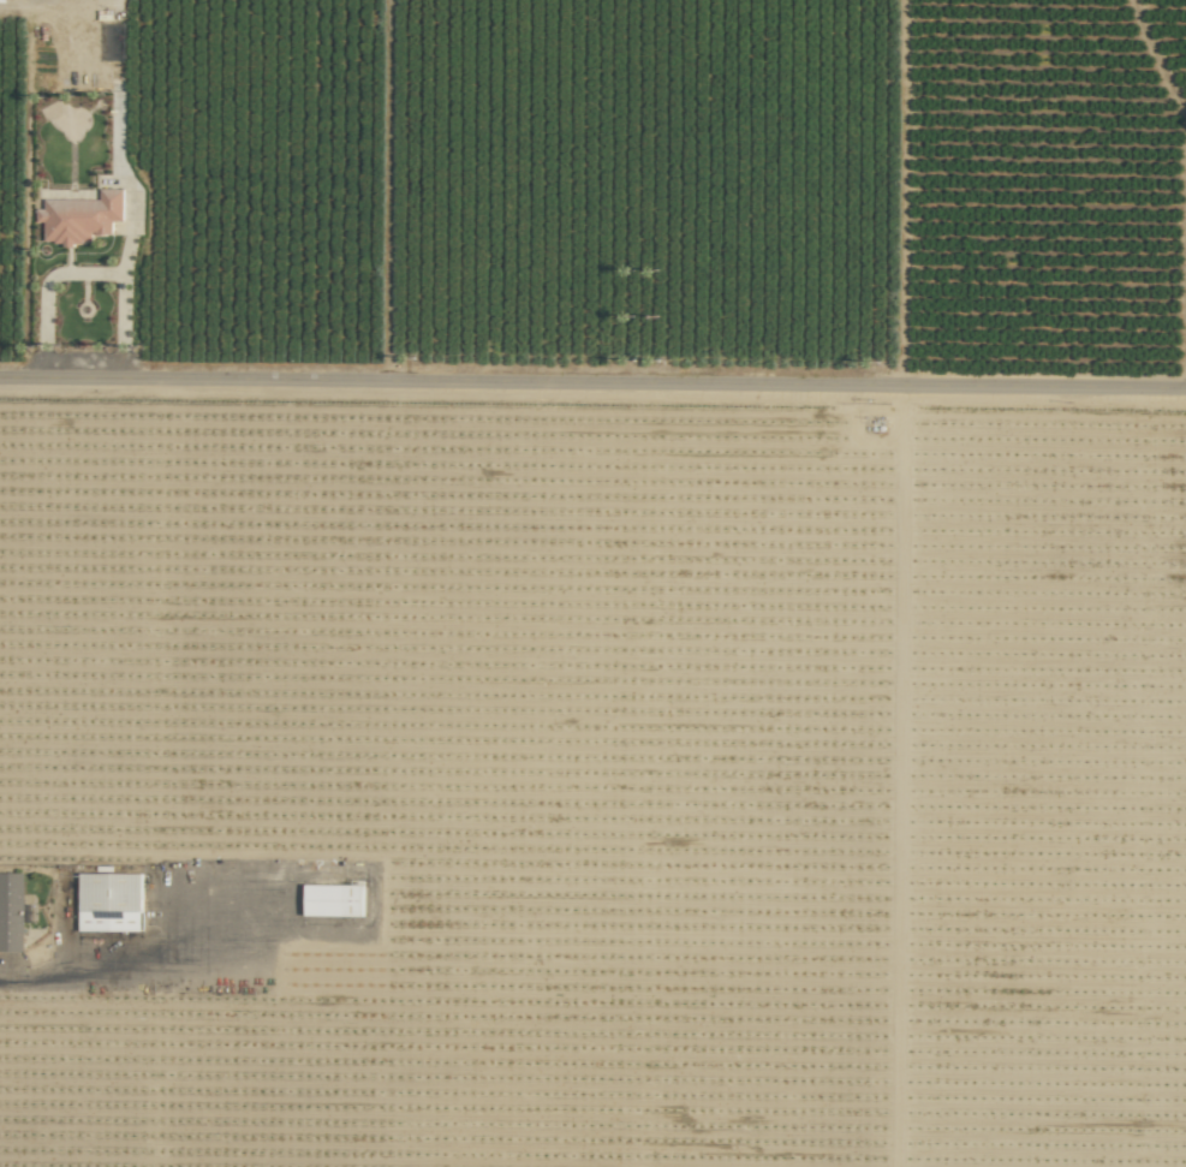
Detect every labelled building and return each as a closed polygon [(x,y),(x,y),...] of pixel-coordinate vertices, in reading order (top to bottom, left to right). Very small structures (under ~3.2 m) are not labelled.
[(123,189),(100,189),(100,199),(44,199),(44,209),(37,209),(36,221),(44,221),(44,243),(92,244),(92,233),(112,234),(112,220),(123,220),(123,189)] [(0,872),(0,951),(23,951),(24,873),(0,872)] [(142,931),(142,873),(81,873),(80,930),(142,931)] [(363,885),(306,884),(306,916),(363,916),(363,885)]
